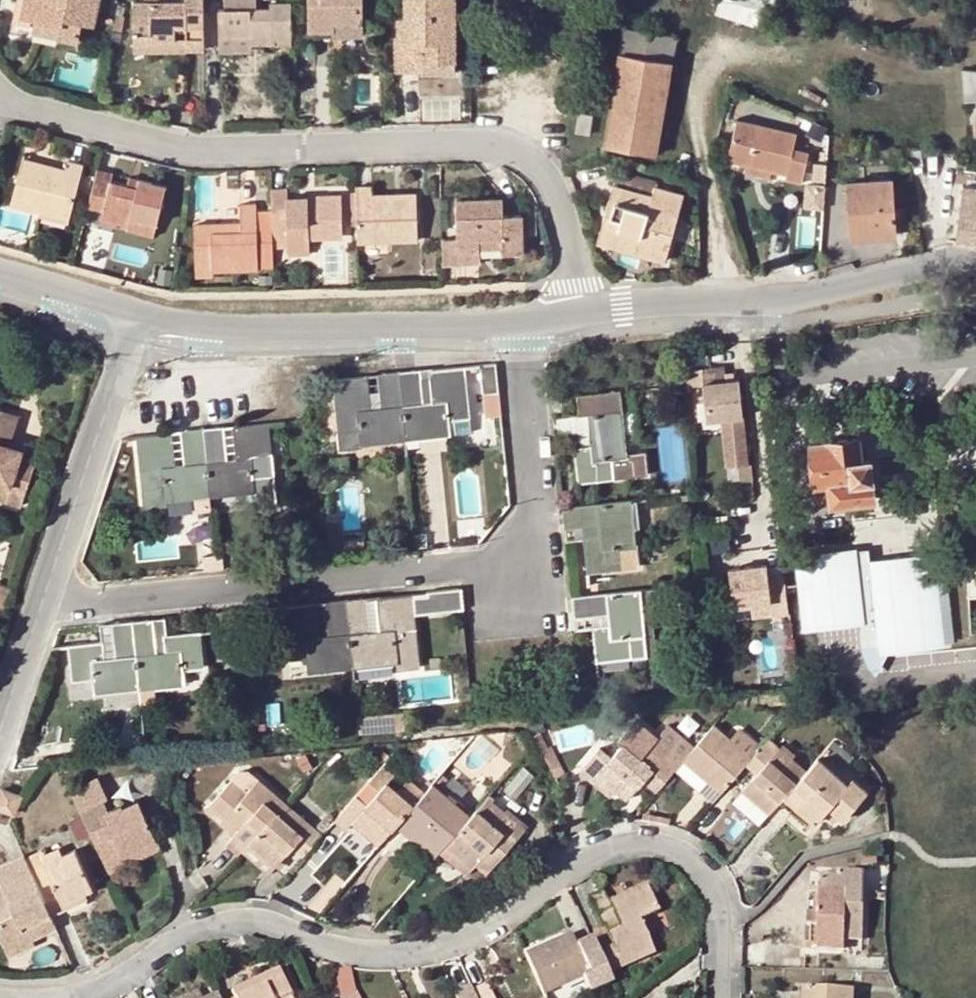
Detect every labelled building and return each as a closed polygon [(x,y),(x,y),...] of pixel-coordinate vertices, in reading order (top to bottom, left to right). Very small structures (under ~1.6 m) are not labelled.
[(25,0),(17,0),(12,22),(34,26),(36,18),(22,15),(25,0)] [(22,15),(36,18),(61,24),(59,37),(76,40),(80,21),(93,23),(98,0),(25,0),(22,15)] [(186,28),(186,51),(204,51),(204,0),(186,0),(169,0),(145,0),(145,1),(134,1),(134,34),(152,34),(152,38),(176,39),(176,28),(186,28)] [(218,9),(219,38),(252,38),(252,45),(268,45),(268,39),(291,39),(290,4),(269,5),(269,8),(256,8),(256,0),(224,0),(224,9),(218,9)] [(333,30),(363,29),(363,0),(308,0),(308,31),(333,30)] [(423,73),(423,62),(455,62),(454,0),(404,0),(405,18),(397,18),(397,31),(395,31),(396,73),(423,73)] [(766,30),(774,0),(715,0),(712,13),(766,30)] [(59,37),(61,24),(36,18),(34,26),(33,31),(59,37)] [(134,52),(186,51),(186,28),(176,28),(176,39),(152,38),(152,34),(134,34),(134,52)] [(363,37),(363,29),(333,30),(333,38),(363,37)] [(664,35),(624,29),(621,52),(670,61),(673,37),(664,35)] [(252,51),(252,45),(252,38),(219,38),(219,52),(252,51)] [(670,61),(621,52),(605,147),(654,154),(670,61)] [(455,72),(455,62),(423,62),(423,73),(455,72)] [(963,99),(975,99),(975,70),(960,68),(963,99)] [(589,134),(592,115),(578,113),(575,132),(589,134)] [(785,179),(801,182),(807,152),(792,149),(795,133),(736,120),(727,161),(745,165),(769,170),(786,173),(785,179)] [(11,203),(39,210),(68,218),(82,165),(67,161),(65,172),(37,165),(38,162),(23,158),(11,203)] [(768,178),(769,170),(745,165),(743,172),(768,178)] [(140,180),(138,188),(127,185),(110,181),(112,173),(96,169),(87,206),(93,208),(103,210),(101,218),(129,225),(131,218),(156,224),(165,186),(140,180)] [(611,171),(614,179),(607,202),(614,204),(606,230),(638,239),(634,253),(664,261),(682,195),(654,187),(654,183),(611,171)] [(129,177),(127,185),(138,188),(140,180),(129,177)] [(848,234),(896,230),(894,208),(891,178),(844,181),(848,234)] [(371,199),(371,185),(356,186),(358,241),(417,240),(416,195),(400,195),(400,198),(371,199)] [(962,185),(956,242),(975,244),(975,187),(962,185)] [(287,246),(309,246),(308,238),(341,238),(340,196),(286,198),(287,189),(271,189),(272,225),(286,224),(287,243),(287,246)] [(502,249),(502,253),(521,253),(521,216),(501,216),(501,200),(456,200),(456,237),(456,250),(479,249),(479,240),(502,240),(502,249)] [(600,229),(606,230),(614,204),(607,202),(600,229)] [(257,268),(255,203),(240,204),(240,223),(240,231),(226,232),(225,223),(193,225),(195,279),(213,278),(213,270),(257,268)] [(31,234),(35,212),(0,205),(0,228),(31,234)] [(99,226),(101,218),(103,210),(93,208),(89,223),(99,226)] [(67,223),(68,218),(39,210),(38,215),(67,223)] [(240,223),(225,223),(226,232),(240,231),(240,223)] [(272,244),(287,243),(286,224),(272,225),(272,244)] [(638,239),(606,230),(600,229),(596,243),(634,253),(638,239)] [(896,230),(848,234),(849,240),(897,236),(896,230)] [(456,237),(441,237),(443,266),(481,264),(480,249),(479,249),(456,250),(456,237)] [(480,249),(502,249),(502,240),(479,240),(479,249),(480,249)] [(480,366),(484,394),(499,393),(496,364),(480,366)] [(368,385),(367,377),(333,381),(340,449),(362,447),(362,444),(390,441),(389,435),(405,434),(418,432),(418,439),(450,435),(471,433),(470,420),(465,368),(434,370),(435,379),(414,380),(413,373),(400,374),(384,375),(387,407),(380,408),(379,384),(368,385)] [(684,373),(685,389),(694,388),(697,424),(713,422),(718,470),(738,468),(749,467),(744,419),(740,382),(726,384),(724,369),(684,373)] [(434,370),(413,373),(414,380),(435,379),(434,370)] [(378,376),(379,384),(380,408),(387,407),(384,375),(378,376)] [(554,418),(556,435),(572,433),(573,439),(577,482),(646,475),(644,454),(626,456),(623,425),(616,426),(615,412),(621,411),(619,392),(562,398),(564,417),(554,418)] [(38,455),(9,445),(18,416),(0,410),(0,499),(21,506),(38,455)] [(615,412),(616,426),(623,425),(621,411),(615,412)] [(253,477),(273,475),(268,424),(234,428),(237,460),(228,461),(221,461),(217,429),(203,430),(189,432),(192,464),(185,464),(174,466),(171,435),(137,438),(142,489),(162,487),(163,502),(196,498),(196,492),(208,490),(223,489),(224,495),(255,492),(253,477)] [(217,429),(221,461),(228,461),(225,428),(217,429)] [(185,464),(192,464),(189,432),(182,433),(185,464)] [(556,441),(573,439),(572,433),(556,435),(556,441)] [(869,456),(866,437),(858,438),(859,456),(869,456)] [(861,472),(859,456),(858,438),(810,444),(816,505),(873,500),(870,471),(861,472)] [(869,456),(859,456),(861,472),(870,471),(869,456)] [(751,481),(749,467),(738,468),(739,482),(751,481)] [(563,508),(565,524),(574,523),(574,530),(575,541),(582,540),(586,573),(639,568),(633,515),(628,516),(626,501),(563,508)] [(424,547),(423,535),(413,537),(414,548),(424,547)] [(345,553),(364,550),(363,541),(344,543),(345,553)] [(801,626),(860,621),(853,562),(852,549),(793,556),(796,587),(801,626)] [(867,561),(872,619),(876,644),(939,636),(930,554),(867,561)] [(867,561),(853,562),(860,621),(872,619),(867,561)] [(727,569),(730,605),(748,604),(768,602),(769,616),(784,614),(782,588),(780,576),(766,578),(764,564),(727,569)] [(700,576),(688,577),(689,584),(701,583),(700,576)] [(701,592),(701,583),(689,584),(690,593),(701,592)] [(572,597),(574,613),(607,610),(608,617),(609,627),(592,629),(596,662),(647,656),(641,604),(637,605),(635,590),(572,597)] [(397,670),(420,668),(414,618),(450,614),(448,592),(377,598),(378,608),(364,609),(363,600),(347,601),(335,602),(338,635),(328,636),(318,637),(315,605),(281,608),(286,660),(307,658),(308,672),(340,668),(340,663),(353,662),(366,661),(366,666),(396,663),(397,670)] [(377,598),(363,600),(364,609),(378,608),(377,598)] [(328,636),(338,635),(335,602),(325,603),(328,636)] [(769,616),(768,602),(748,604),(749,618),(769,616)] [(575,621),(608,617),(607,610),(574,613),(575,621)] [(165,619),(151,621),(154,653),(168,652),(167,635),(165,619)] [(124,685),(138,684),(152,682),(153,689),(184,686),(183,671),(204,669),(200,632),(167,635),(168,652),(154,653),(151,621),(133,623),(119,624),(122,656),(115,657),(104,658),(102,642),(69,646),(72,682),(92,679),(94,695),(125,692),(124,685)] [(101,625),(104,658),(115,657),(122,656),(119,624),(101,625)] [(876,644),(876,649),(940,642),(939,636),(876,644)] [(152,682),(138,684),(139,690),(153,689),(152,682)] [(139,690),(140,704),(154,703),(153,689),(139,690)] [(405,729),(404,711),(358,716),(360,733),(405,729)] [(635,785),(641,778),(644,780),(657,791),(675,770),(695,747),(669,725),(641,758),(624,744),(612,757),(600,748),(580,771),(593,782),(599,774),(617,790),(628,799),(638,788),(635,785)] [(752,758),(749,755),(730,739),(714,725),(695,747),(675,770),(713,803),(721,794),(746,764),(752,758)] [(740,728),(730,739),(749,755),(759,744),(740,728)] [(757,774),(741,792),(768,816),(780,802),(807,772),(792,759),(795,755),(784,744),(781,748),(770,738),(752,758),(746,764),(757,774)] [(153,753),(152,743),(144,745),(146,754),(153,753)] [(823,815),(829,808),(835,813),(840,818),(843,820),(868,792),(853,779),(849,783),(820,758),(807,772),(780,802),(807,825),(811,820),(816,824),(823,815)] [(336,819),(335,820),(345,829),(352,823),(378,846),(397,825),(403,817),(424,793),(409,779),(398,791),(386,782),(393,774),(383,766),(369,782),(356,796),(336,819)] [(515,799),(534,777),(523,767),(504,790),(515,799)] [(245,770),(240,771),(231,781),(246,794),(257,781),(245,770)] [(611,797),(617,790),(599,774),(593,782),(611,797)] [(638,788),(644,780),(641,778),(635,785),(638,788)] [(73,793),(80,810),(103,800),(107,798),(100,781),(73,793)] [(231,781),(213,801),(242,826),(234,836),(226,845),(238,856),(241,852),(246,847),(284,804),(257,781),(246,794),(231,781)] [(424,793),(403,817),(441,852),(445,847),(470,817),(432,784),(424,793)] [(20,797),(2,790),(0,795),(0,808),(14,814),(20,797)] [(763,822),(768,816),(741,792),(736,798),(763,822)] [(486,874),(524,830),(503,812),(504,810),(493,800),(495,797),(490,793),(470,817),(445,847),(471,870),(476,864),(486,874)] [(91,834),(104,863),(155,838),(136,800),(122,807),(122,805),(109,811),(103,800),(80,810),(85,820),(91,834)] [(234,836),(242,826),(213,801),(205,811),(234,836)] [(296,822),(300,817),(284,804),(246,847),(272,869),(275,866),(280,861),(290,848),(302,858),(335,820),(336,819),(330,814),(316,829),(311,826),(307,831),(296,822)] [(504,810),(503,812),(524,830),(528,826),(507,807),(504,810)] [(829,820),(835,813),(829,808),(823,815),(829,820)] [(840,818),(835,813),(829,820),(834,825),(840,818)] [(311,826),(300,817),(296,822),(307,831),(311,826)] [(435,858),(441,852),(403,817),(397,825),(435,858)] [(91,834),(85,820),(75,825),(82,838),(91,834)] [(110,873),(160,848),(155,838),(104,863),(110,873)] [(268,874),(272,869),(246,847),(241,852),(268,874)] [(467,874),(471,870),(445,847),(441,852),(467,874)] [(62,856),(47,863),(44,857),(42,851),(25,859),(50,915),(66,908),(63,902),(83,892),(93,887),(76,849),(62,856)] [(59,850),(44,857),(47,863),(62,856),(59,850)] [(7,951),(33,939),(29,929),(52,918),(50,915),(25,859),(23,854),(9,862),(17,879),(2,886),(5,892),(0,894),(0,936),(7,951)] [(877,867),(877,859),(863,860),(863,868),(877,867)] [(284,864),(280,861),(275,866),(279,870),(284,864)] [(2,886),(17,879),(9,862),(0,866),(0,882),(2,886)] [(844,942),(863,942),(864,874),(838,874),(838,879),(831,879),(821,878),(820,896),(810,895),(809,927),(820,927),(819,951),(844,952),(844,942)] [(615,921),(620,931),(608,936),(594,943),(596,947),(608,974),(654,955),(639,921),(657,913),(646,886),(608,903),(603,893),(589,900),(601,927),(604,926),(615,921)] [(86,898),(83,892),(63,902),(66,908),(86,898)] [(52,918),(29,929),(33,939),(56,929),(52,918)] [(604,926),(608,936),(620,931),(615,921),(604,926)] [(584,985),(590,997),(592,997),(614,988),(608,974),(596,947),(580,954),(576,945),(571,934),(525,956),(542,996),(581,979),(584,985)] [(594,943),(591,937),(576,945),(580,954),(596,947),(594,943)] [(36,945),(33,939),(7,951),(10,957),(36,945)] [(251,992),(247,984),(232,992),(234,997),(292,997),(279,970),(261,978),(265,986),(251,992)] [(261,978),(247,984),(251,992),(265,986),(261,978)] [(584,985),(581,979),(542,996),(544,997),(555,997),(584,985)] [(487,983),(472,990),(476,997),(494,997),(487,983)] [(457,997),(476,997),(472,990),(470,985),(454,992),(457,997)]
